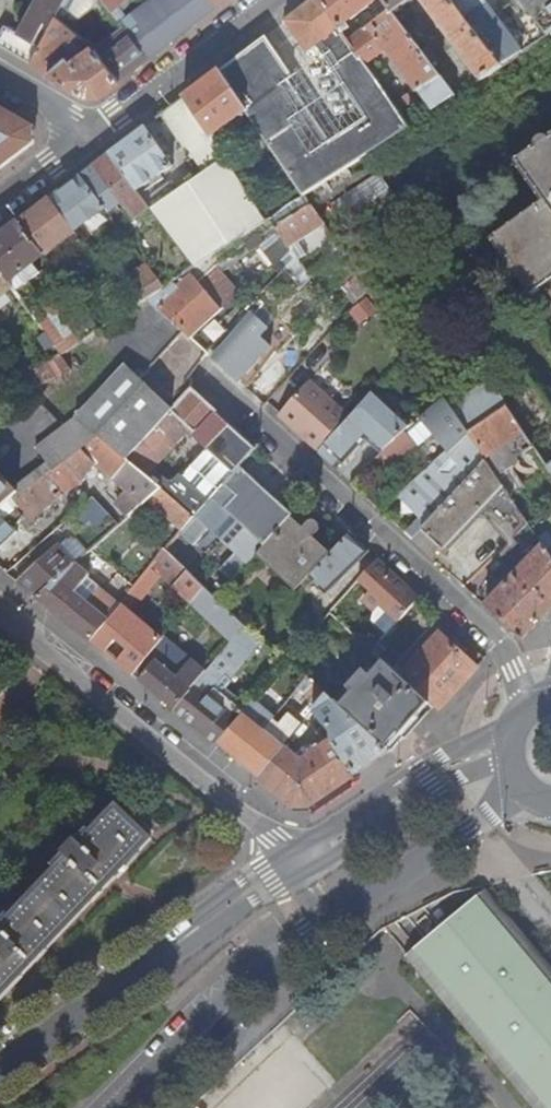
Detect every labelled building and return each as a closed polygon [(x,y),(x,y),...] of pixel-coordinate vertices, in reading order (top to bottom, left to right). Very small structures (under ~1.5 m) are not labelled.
[(29,62),(50,23),(55,15),(59,8),(63,0),(34,0),(17,32),(5,25),(0,34),(0,45),(29,62)] [(111,10),(124,0),(103,0),(111,10)] [(123,26),(145,10),(158,0),(149,0),(125,18),(120,10),(131,2),(130,0),(124,0),(111,10),(123,26)] [(218,4),(214,0),(158,0),(145,10),(170,41),(188,27),(218,4)] [(318,0),(313,0),(285,21),(309,52),(324,41),(338,63),(332,68),(367,119),(309,159),(304,151),(321,139),(302,111),(289,120),(269,92),(291,77),(264,40),(220,74),(247,112),(266,139),(282,162),(290,174),(301,190),(305,195),(305,196),(371,153),(409,129),(378,84),(318,0)] [(387,51),(434,112),(456,98),(439,77),(392,15),(381,0),(318,0),(378,84),(385,79),(372,61),(387,51)] [(392,15),(412,0),(381,0),(392,15)] [(502,68),(450,0),(419,0),(480,82),(502,68)] [(502,68),(529,49),(523,42),(518,45),(483,0),(450,0),(502,68)] [(550,34),(550,0),(511,0),(522,15),(529,11),(549,36),(550,34)] [(59,8),(55,15),(61,20),(65,12),(59,8)] [(123,26),(147,58),(170,41),(145,10),(123,26)] [(101,93),(119,79),(94,47),(91,44),(69,60),(66,57),(85,39),(61,20),(55,15),(50,23),(29,62),(84,94),(101,93)] [(94,47),(119,79),(135,69),(147,58),(123,26),(94,47)] [(456,98),(472,88),(455,66),(439,77),(456,98)] [(220,74),(218,71),(202,84),(183,98),(211,139),(247,112),(220,74)] [(211,139),(183,98),(159,115),(179,142),(191,155),(203,173),(175,193),(168,182),(150,194),(144,186),(173,166),(144,126),(109,153),(150,207),(195,266),(195,267),(268,222),(267,220),(263,215),(246,189),(211,139)] [(32,145),(32,127),(0,109),(0,169),(32,145)] [(548,138),(544,137),(539,138),(536,143),(536,146),(538,151),(536,153),(533,150),(514,163),(547,210),(540,215),(535,208),(490,240),(505,260),(508,258),(509,259),(506,262),(505,267),(508,273),(514,275),(520,274),(517,277),(531,297),(550,283),(550,140),(548,138)] [(282,162),(266,139),(253,149),(268,172),(282,162)] [(150,207),(109,153),(92,166),(133,219),(150,207)] [(317,212),(382,168),(376,161),(311,205),(317,212)] [(380,172),(332,205),(348,228),(396,195),(380,172)] [(252,185),(246,189),(263,215),(301,190),(290,174),(262,192),(259,188),(255,190),(252,185)] [(104,208),(79,176),(49,198),(74,231),(104,208)] [(74,231),(49,198),(36,208),(17,222),(37,249),(55,236),(68,253),(82,242),(74,231)] [(311,204),(275,227),(288,247),(324,223),(317,212),(311,205),(311,204)] [(17,222),(1,234),(0,235),(0,272),(11,288),(14,292),(39,274),(33,264),(43,256),(37,249),(17,222)] [(159,280),(146,264),(115,286),(127,302),(137,295),(159,280)] [(176,286),(172,281),(146,299),(154,306),(189,337),(239,294),(215,267),(197,281),(190,273),(176,286)] [(11,288),(0,272),(0,297),(11,288)] [(372,292),(359,274),(344,289),(356,308),(372,292)] [(132,308),(142,301),(137,295),(127,302),(132,308)] [(206,353),(189,337),(154,306),(108,350),(135,374),(173,409),(192,387),(187,383),(185,381),(199,361),(205,354),(206,353)] [(445,313),(421,329),(437,353),(461,337),(445,313)] [(45,333),(57,349),(63,344),(62,343),(64,341),(51,322),(48,324),(40,314),(34,318),(45,333)] [(264,331),(249,317),(212,357),(238,381),(269,348),(258,337),(264,331)] [(51,354),(57,349),(45,333),(39,338),(51,354)] [(39,367),(43,378),(73,366),(69,355),(39,367)] [(127,460),(173,409),(135,374),(74,417),(34,447),(47,463),(52,469),(97,435),(127,460)] [(519,375),(497,390),(507,404),(529,389),(519,375)] [(538,387),(536,385),(529,389),(507,404),(497,390),(490,381),(451,409),(469,435),(507,407),(534,447),(550,473),(550,406),(538,387)] [(309,382),(277,416),(317,453),(348,417),(309,382)] [(219,413),(192,387),(173,409),(127,460),(160,488),(194,516),(203,506),(175,484),(171,480),(165,483),(148,467),(184,429),(195,439),(219,413)] [(373,393),(317,453),(324,460),(333,452),(342,461),(366,437),(384,454),(406,434),(411,430),(373,393)] [(471,438),(469,435),(451,409),(445,400),(421,421),(435,436),(450,451),(452,454),(471,438)] [(525,453),(534,447),(507,407),(469,435),(471,438),(489,464),(496,473),(505,466),(496,453),(516,440),(525,453)] [(233,426),(219,413),(195,439),(208,451),(233,426)] [(435,436),(421,421),(411,430),(406,434),(418,447),(420,449),(435,436)] [(257,448),(233,426),(208,451),(233,474),(239,467),(257,448)] [(406,434),(384,454),(377,459),(389,473),(418,447),(406,434)] [(127,460),(97,435),(52,469),(19,495),(18,493),(0,510),(0,537),(10,527),(12,529),(23,517),(28,522),(62,494),(81,480),(79,477),(87,470),(93,462),(130,493),(118,503),(129,515),(147,500),(160,488),(127,460)] [(414,542),(489,464),(471,438),(452,454),(450,451),(401,496),(427,523),(412,539),(414,542)] [(233,474),(208,451),(175,484),(203,506),(233,474)] [(19,495),(52,469),(47,463),(14,489),(18,493),(19,495)] [(510,542),(530,523),(496,473),(489,464),(414,542),(432,557),(481,508),(510,542)] [(239,467),(233,474),(203,506),(194,516),(183,530),(179,534),(232,581),(256,554),(297,592),(311,577),(330,557),(312,540),(319,532),(321,528),(320,525),(315,522),(310,522),(302,529),(291,519),(294,516),(239,467)] [(18,493),(14,489),(0,475),(0,510),(18,493)] [(160,488),(147,500),(183,530),(194,516),(160,488)] [(91,521),(96,526),(110,514),(93,497),(72,516),(83,528),(91,521)] [(548,533),(540,539),(545,546),(550,554),(550,537),(548,533)] [(369,552),(350,535),(330,557),(311,577),(328,594),(369,552)] [(59,546),(74,563),(87,552),(75,540),(66,540),(59,546)] [(35,597),(74,563),(59,546),(57,544),(16,581),(35,597)] [(550,611),(550,554),(545,546),(485,607),(521,640),(548,614),(550,611)] [(166,550),(121,606),(120,605),(119,607),(90,642),(99,649),(114,630),(131,644),(116,663),(131,675),(161,639),(130,613),(161,575),(191,603),(194,599),(205,586),(166,550)] [(400,620),(420,598),(379,561),(359,581),(400,620)] [(90,642),(119,607),(99,588),(86,602),(75,593),(89,575),(74,563),(35,597),(71,626),(90,642)] [(235,637),(245,625),(205,586),(194,599),(235,637)] [(315,627),(305,617),(289,634),(299,643),(315,627)] [(264,640),(258,635),(245,625),(235,637),(205,672),(173,709),(173,710),(197,729),(217,745),(237,721),(209,696),(227,675),(232,679),(264,640)] [(435,708),(439,711),(461,686),(477,669),(440,634),(401,677),(435,708)] [(173,709),(205,672),(163,637),(161,639),(131,675),(154,694),(173,709)] [(403,738),(405,740),(435,708),(401,677),(384,662),(372,675),(366,671),(349,689),(353,693),(340,708),(389,751),(403,738)] [(328,696),(313,683),(306,692),(320,705),(327,697),(328,696)] [(327,697),(320,705),(314,712),(333,734),(333,743),(357,775),(391,752),(389,751),(340,708),(327,697)] [(253,702),(237,721),(217,745),(238,762),(265,730),(253,720),(261,710),(253,702)] [(293,720),(285,728),(294,736),(297,732),(302,727),(293,720)] [(265,730),(238,762),(258,778),(294,736),(285,728),(276,739),(265,730)] [(294,736),(258,778),(293,807),(309,806),(357,775),(333,743),(330,745),(323,749),(321,747),(302,760),(292,751),(303,738),(297,732),(294,736)] [(151,840),(118,807),(81,846),(76,841),(65,853),(70,857),(2,930),(0,929),(0,1000),(151,840)] [(486,892),(482,887),(455,892),(388,929),(410,956),(486,892)] [(410,956),(536,1107),(550,1107),(550,969),(486,892),(410,956)]
